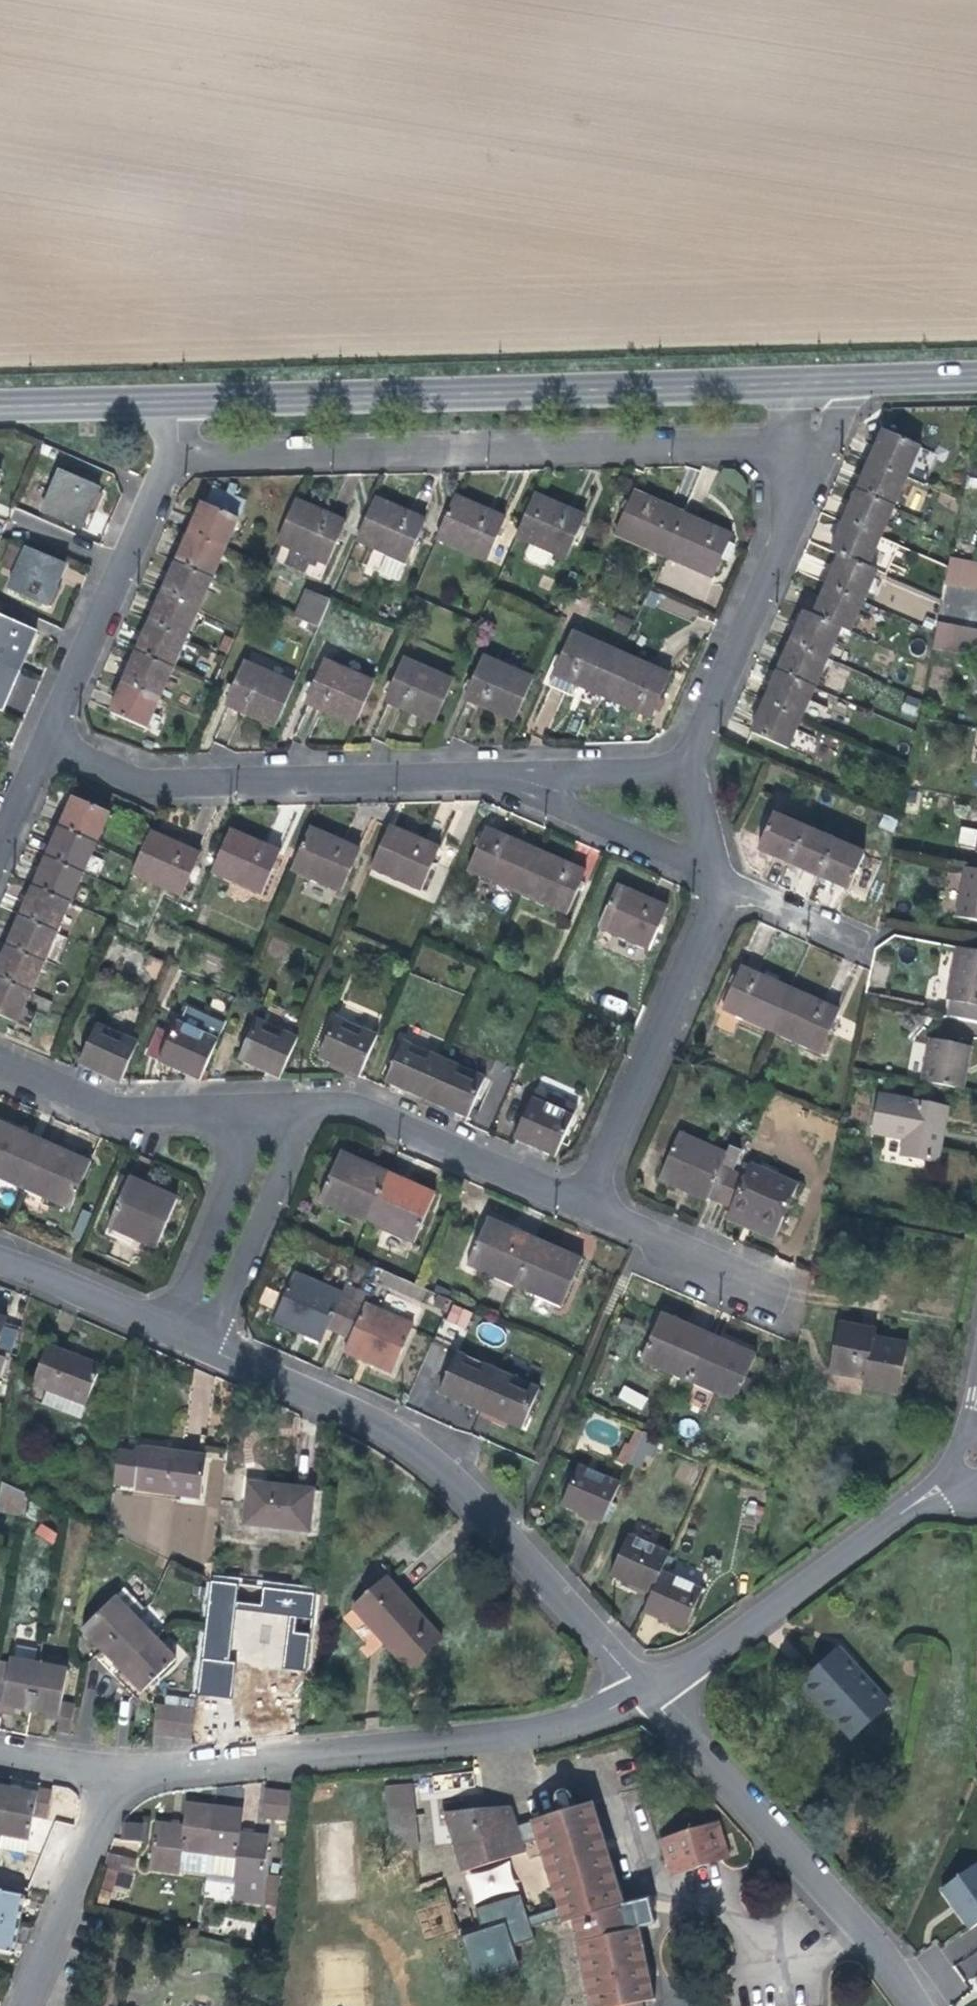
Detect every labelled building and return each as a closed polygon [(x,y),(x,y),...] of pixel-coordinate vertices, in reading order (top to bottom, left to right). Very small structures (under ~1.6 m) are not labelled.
[(882,432),(869,462),(905,478),(920,485),(933,455),(882,432)] [(905,478),(869,462),(856,492),(892,508),(905,478)] [(60,473),(42,512),(82,529),(99,489),(60,473)] [(664,556),(683,514),(633,492),(615,534),(664,556)] [(892,508),(856,492),(843,522),(879,538),(892,508)] [(586,517),(535,493),(516,536),(531,542),(525,560),(549,570),(556,552),(568,557),(586,517)] [(505,518),(453,496),(435,537),(486,560),(505,518)] [(424,519),(375,498),(357,540),(385,552),(376,572),(397,581),(424,519)] [(345,522),(296,500),(278,542),(327,564),(345,522)] [(201,502),(188,534),(225,550),(238,518),(201,502)] [(730,535),(683,514),(664,556),(712,577),(730,535)] [(879,538),(843,522),(829,552),(838,556),(866,568),(879,538)] [(225,550),(188,534),(175,564),(211,580),(225,550)] [(25,549),(12,582),(51,598),(65,566),(25,549)] [(875,572),(866,568),(838,556),(825,586),(863,602),(875,572)] [(948,560),(943,586),(976,592),(976,565),(948,560)] [(211,580),(175,564),(162,593),(199,609),(211,580)] [(51,598),(12,582),(9,589),(48,606),(51,598)] [(863,602),(825,586),(813,616),(840,628),(850,632),(863,602)] [(318,628),(330,602),(306,590),(294,617),(318,628)] [(199,609),(162,593),(149,623),(186,639),(199,609)] [(827,658),(840,628),(813,616),(803,612),(791,641),(827,658)] [(19,672),(36,633),(0,618),(0,664),(19,672)] [(186,639),(149,623),(136,653),(172,669),(186,639)] [(937,623),(932,649),(976,659),(976,630),(937,623)] [(554,673),(603,695),(621,654),(572,632),(554,673)] [(778,672),(815,688),(827,658),(791,641),(778,672)] [(172,669),(136,653),(124,683),(160,698),(172,669)] [(460,696),(515,721),(533,679),(479,654),(460,696)] [(621,654),(603,695),(652,717),(669,676),(621,654)] [(385,701),(434,722),(453,680),(403,658),(385,701)] [(305,702),(354,724),(372,682),(323,661),(313,684),(306,681),(302,692),(308,694),(305,702)] [(225,704),(275,726),(294,684),(243,663),(225,704)] [(2,711),(19,672),(0,664),(0,710),(2,711)] [(765,701),(802,718),(815,688),(778,672),(765,701)] [(160,698),(124,683),(110,714),(146,729),(160,698)] [(916,716),(921,700),(905,695),(900,711),(916,716)] [(788,748),(802,718),(765,701),(752,732),(788,748)] [(73,798),(60,828),(96,844),(109,814),(73,798)] [(759,851),(789,864),(805,827),(775,814),(759,851)] [(976,832),(976,829),(962,825),(957,843),(973,847),(976,832)] [(439,848),(389,827),(370,869),(420,891),(439,848)] [(789,864),(818,877),(834,840),(805,827),(789,864)] [(60,828),(47,857),(83,873),(96,844),(60,828)] [(358,850),(309,828),(291,869),(340,891),(358,850)] [(518,892),(536,851),(486,829),(467,870),(518,892)] [(229,830),(211,872),(261,893),(279,852),(229,830)] [(200,854),(150,832),(132,874),(182,896),(200,854)] [(834,840),(818,877),(849,891),(865,853),(834,840)] [(585,872),(536,851),(518,892),(567,914),(585,872)] [(47,857),(34,887),(70,903),(83,873),(47,857)] [(971,870),(961,919),(976,922),(976,871),(971,870)] [(34,887),(21,917),(57,932),(70,903),(34,887)] [(617,887),(599,927),(649,950),(666,908),(617,887)] [(21,917),(8,947),(44,962),(57,932),(21,917)] [(0,966),(0,979),(30,993),(44,962),(8,947),(0,966)] [(976,1022),(976,951),(957,947),(947,1001),(952,1002),(949,1017),(976,1022)] [(723,1010),(770,1031),(789,989),(741,967),(723,1010)] [(0,979),(0,1016),(17,1024),(30,993),(0,979)] [(789,989),(770,1031),(820,1053),(838,1011),(789,989)] [(622,1012),(626,1001),(606,994),(602,1006),(622,1012)] [(880,996),(879,1003),(908,1008),(909,1001),(880,996)] [(909,1001),(908,1008),(923,1011),(924,1004),(909,1001)] [(160,1065),(201,1081),(224,1027),(187,1010),(181,1025),(176,1024),(171,1036),(160,1063),(160,1065)] [(319,1058),(360,1076),(377,1036),(336,1018),(319,1058)] [(271,1074),(280,1079),(298,1036),(256,1019),(239,1059),(271,1074)] [(80,1066),(120,1083),(137,1043),(96,1025),(80,1066)] [(149,1058),(160,1063),(171,1036),(160,1031),(149,1058)] [(426,1100),(444,1059),(405,1041),(386,1082),(426,1100)] [(923,1083),(965,1091),(973,1049),(932,1041),(923,1083)] [(486,1078),(444,1059),(426,1100),(468,1119),(486,1078)] [(537,1089),(515,1139),(555,1157),(578,1107),(537,1089)] [(905,1140),(903,1149),(902,1156),(938,1163),(940,1156),(945,1129),(938,1128),(942,1110),(881,1097),(873,1133),(905,1140)] [(938,1128),(945,1129),(949,1111),(942,1110),(938,1128)] [(43,1141),(0,1122),(0,1180),(21,1189),(43,1141)] [(706,1198),(718,1203),(731,1173),(740,1153),(728,1148),(726,1153),(679,1132),(657,1181),(704,1203),(706,1198)] [(91,1162),(43,1141),(21,1189),(70,1210),(91,1162)] [(367,1222),(388,1174),(340,1153),(320,1201),(367,1222)] [(731,1173),(718,1203),(729,1207),(727,1211),(776,1234),(798,1185),(749,1163),(742,1178),(731,1173)] [(434,1195),(388,1174),(367,1222),(414,1243),(434,1195)] [(129,1178),(108,1226),(156,1247),(177,1199),(129,1178)] [(514,1286),(535,1237),(488,1217),(467,1266),(514,1286)] [(583,1258),(535,1237),(514,1286),(560,1307),(583,1258)] [(328,1328),(339,1333),(352,1303),(341,1298),(342,1293),(294,1272),(274,1321),(321,1341),(328,1328)] [(370,1295),(358,1289),(352,1303),(339,1333),(350,1337),(344,1351),(391,1373),(413,1324),(366,1304),(370,1295)] [(466,1329),(473,1312),(452,1304),(445,1320),(466,1329)] [(687,1382),(708,1333),(661,1313),(639,1361),(687,1382)] [(873,1332),(837,1325),(829,1370),(864,1376),(862,1385),(897,1392),(905,1347),(871,1341),(873,1332)] [(755,1353),(708,1333),(687,1382),(735,1402),(755,1353)] [(32,1386),(86,1406),(101,1368),(47,1347),(32,1386)] [(480,1412),(498,1371),(456,1353),(439,1394),(480,1412)] [(539,1389),(498,1371),(480,1412),(521,1430),(539,1389)] [(623,1385),(617,1399),(642,1410),(648,1396),(623,1385)] [(619,1461),(643,1469),(654,1437),(630,1429),(619,1461)] [(205,1458),(140,1449),(136,1490),(199,1497),(205,1458)] [(559,1511),(600,1530),(619,1488),(577,1470),(559,1511)] [(25,1513),(29,1495),(1,1482),(0,1489),(0,1509),(25,1513)] [(312,1490),(249,1483),(245,1524),(308,1531),(312,1490)] [(34,1535),(54,1543),(59,1531),(39,1523),(34,1535)] [(653,1594),(662,1573),(670,1554),(630,1538),(613,1577),(653,1594)] [(653,1594),(645,1613),(687,1632),(705,1591),(662,1573),(653,1594)] [(406,1670),(441,1639),(387,1579),(353,1610),(406,1670)] [(313,1627),(317,1592),(262,1585),(260,1605),(236,1602),(238,1584),(210,1580),(196,1694),(229,1698),(233,1664),(305,1672),(311,1626),(313,1627)] [(83,1629),(102,1649),(122,1670),(142,1690),(175,1659),(155,1639),(135,1619),(115,1598),(83,1629)] [(888,1706),(858,1673),(856,1675),(836,1652),(802,1682),(853,1738),(888,1706)] [(1,1705),(30,1710),(39,1665),(10,1659),(9,1664),(0,1662),(0,1711),(1,1705)] [(39,1665),(30,1710),(60,1715),(57,1731),(70,1734),(75,1703),(62,1701),(67,1670),(39,1665)] [(195,1708),(182,1707),(169,1706),(156,1705),(153,1736),(166,1737),(179,1738),(191,1739),(195,1708)] [(0,1834),(28,1840),(33,1818),(46,1820),(52,1790),(38,1786),(36,1795),(9,1790),(0,1788),(0,1834)] [(261,1819),(274,1820),(286,1822),(290,1791),(277,1790),(265,1789),(261,1819)] [(643,2003),(655,2001),(640,1930),(638,1930),(638,1928),(654,1924),(650,1918),(643,1913),(641,1903),(623,1908),(623,1906),(625,1906),(593,1804),(572,1810),(568,1792),(556,1795),(560,1813),(531,1822),(531,1824),(516,1828),(510,1809),(444,1813),(463,1871),(524,1852),(522,1845),(537,1842),(557,1909),(527,1917),(520,1894),(474,1908),(480,1930),(458,1935),(471,1984),(519,1971),(513,1947),(534,1942),(530,1928),(561,1920),(561,1923),(575,1921),(578,1942),(576,1943),(589,2005),(643,2005),(643,2003)] [(222,1808),(214,1807),(186,1804),(184,1826),(156,1823),(150,1870),(178,1873),(181,1851),(209,1855),(209,1856),(217,1857),(235,1859),(234,1877),(232,1897),(261,1901),(267,1837),(242,1834),(244,1812),(222,1808)] [(411,1814),(387,1815),(388,1851),(413,1850),(411,1814)] [(142,1823),(123,1822),(121,1841),(140,1842),(142,1823)] [(717,1823),(661,1841),(671,1875),(729,1857),(717,1823)] [(0,1835),(0,1847),(26,1852),(28,1840),(0,1834),(0,1835)] [(235,1859),(217,1857),(209,1856),(209,1855),(181,1851),(178,1873),(207,1876),(207,1874),(215,1875),(234,1877),(235,1859)] [(109,1853),(107,1867),(135,1870),(137,1856),(109,1853)] [(266,1901),(274,1902),(277,1861),(269,1861),(266,1901)] [(472,1901),(517,1891),(511,1862),(465,1873),(472,1901)] [(942,1889),(953,1905),(955,1902),(962,1912),(959,1914),(970,1929),(976,1924),(976,1865),(942,1889)] [(19,1925),(25,1896),(0,1891),(0,1950),(14,1952),(19,1925)] [(953,1905),(959,1914),(962,1912),(955,1902),(953,1905)] [(431,1935),(454,1929),(451,1917),(427,1923),(431,1935)]
